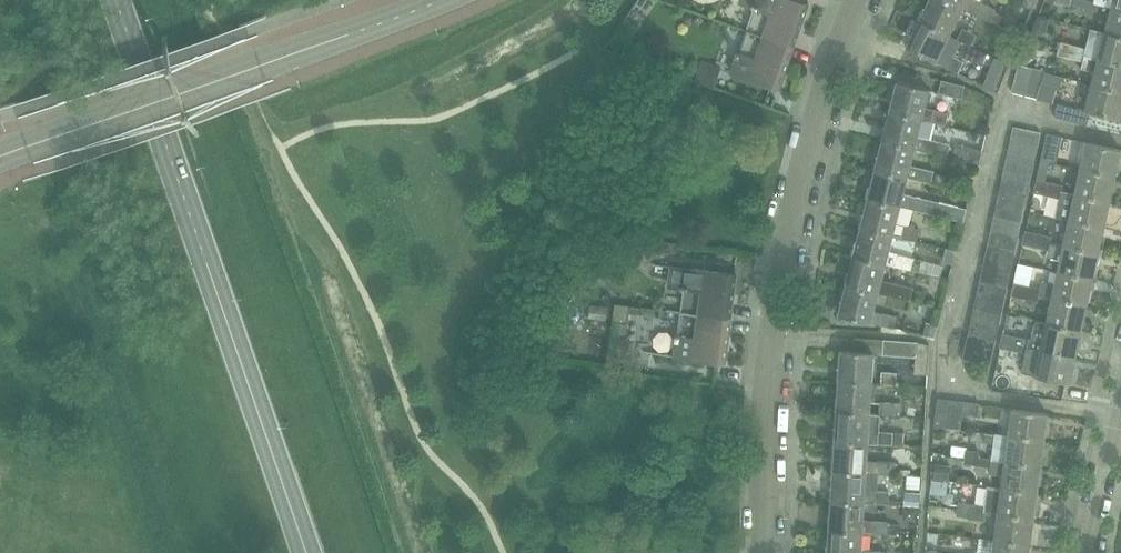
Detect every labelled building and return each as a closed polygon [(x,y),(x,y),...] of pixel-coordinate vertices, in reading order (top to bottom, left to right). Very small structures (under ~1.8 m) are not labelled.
[(755,8),(748,29),(793,46),(808,5),(794,0),(742,0),(741,3),(755,8)] [(946,0),(929,0),(920,20),(949,34),(962,8),(946,0)] [(962,8),(998,26),(1003,16),(995,11),(996,9),(980,0),(946,0),(962,8)] [(1018,2),(1033,9),(1036,0),(1019,0),(1018,2)] [(1099,3),(1087,0),(1085,8),(1097,11),(1099,3)] [(1111,8),(1120,10),(1120,0),(1113,0),(1111,8)] [(1111,8),(1105,33),(1120,37),(1120,10),(1111,8)] [(1050,19),(1038,16),(1032,31),(1043,35),(1047,32),(1050,19)] [(949,34),(920,20),(906,47),(958,73),(963,61),(953,56),(960,41),(957,39),(949,35),(949,34)] [(962,28),(957,39),(960,41),(970,46),(976,35),(962,28)] [(793,46),(748,29),(739,52),(736,51),(734,56),(738,57),(733,71),(732,71),(732,72),(779,88),(793,46)] [(1105,33),(1091,29),(1086,49),(1087,49),(1085,56),(1120,65),(1120,37),(1105,33)] [(1058,55),(1073,59),(1074,53),(1071,52),(1072,45),(1061,42),(1058,55)] [(1087,49),(1086,49),(1072,45),(1071,52),(1074,53),(1073,59),(1083,62),(1084,62),(1085,56),(1087,49)] [(1010,63),(1014,52),(1009,50),(1002,51),(999,59),(1010,63)] [(1085,56),(1084,62),(1083,62),(1082,68),(1095,72),(1092,84),(1120,91),(1120,65),(1085,56)] [(1010,63),(994,57),(983,85),(998,91),(1010,63)] [(708,86),(715,66),(702,62),(695,82),(708,86)] [(1011,92),(1025,95),(1032,68),(1019,64),(1011,92)] [(1045,71),(1032,68),(1025,95),(1037,98),(1041,85),(1045,71)] [(965,85),(942,79),(938,92),(961,98),(965,85)] [(929,90),(897,82),(890,112),(936,123),(955,128),(958,115),(925,106),(929,90)] [(1092,84),(1085,110),(1057,103),(1054,116),(1086,125),(1090,111),(1119,119),(1120,113),(1120,91),(1092,84)] [(1055,90),(1041,85),(1037,98),(1052,102),(1055,90)] [(936,123),(890,112),(882,141),(914,149),(948,157),(951,145),(931,141),(936,123)] [(1014,126),(1011,140),(1038,146),(1041,132),(1014,126)] [(1047,133),(1044,146),(1059,149),(1062,137),(1047,133)] [(1038,146),(1011,140),(1008,153),(1035,159),(1038,146)] [(914,149),(882,141),(875,169),(907,177),(914,149)] [(1082,142),(1077,168),(1115,176),(1120,150),(1082,142)] [(1035,159),(1008,153),(1005,166),(1032,172),(1035,159)] [(1032,172),(1005,166),(1002,179),(1029,185),(1032,172)] [(934,171),(920,168),(917,180),(931,183),(934,171)] [(1115,176),(1077,168),(1071,194),(1109,202),(1115,176)] [(907,177),(875,169),(868,198),(900,206),(924,212),(924,211),(964,221),(967,207),(927,198),(927,200),(903,194),(907,177)] [(1029,185),(1002,179),(1000,191),(1026,197),(1029,185)] [(1048,182),(1037,179),(1034,192),(1048,195),(1049,189),(1047,188),(1048,182)] [(1063,185),(1048,182),(1047,188),(1049,189),(1048,195),(1060,198),(1061,192),(1063,185)] [(1026,197),(1000,191),(997,204),(1023,210),(1026,197)] [(1071,194),(1061,192),(1060,198),(1055,217),(1066,220),(1104,228),(1109,202),(1071,194)] [(900,206),(868,198),(860,227),(892,235),(900,206)] [(1023,210),(997,204),(994,217),(1021,223),(1023,210)] [(1021,223),(994,217),(991,230),(1018,236),(1021,223)] [(1104,228),(1066,220),(1060,246),(1098,254),(1104,228)] [(920,229),(905,226),(902,237),(917,241),(920,229)] [(892,235),(860,227),(853,257),(885,265),(940,277),(943,265),(898,254),(898,253),(888,251),(892,235)] [(1018,236),(991,230),(988,243),(1015,249),(1018,236)] [(1037,233),(1026,231),(1025,231),(1022,244),(1037,247),(1038,241),(1035,240),(1037,233)] [(1053,237),(1037,233),(1035,240),(1038,241),(1037,247),(1049,250),(1050,250),(1051,244),(1053,237)] [(1015,249),(988,243),(985,256),(1012,261),(1015,249)] [(1060,246),(1051,244),(1050,250),(1049,250),(1047,257),(1058,259),(1055,271),(1092,279),(1098,254),(1060,246)] [(1012,261),(985,256),(982,269),(1009,275),(1012,261)] [(885,265),(853,257),(846,285),(878,293),(910,301),(914,288),(881,279),(885,265)] [(683,290),(680,312),(730,318),(736,274),(671,266),(669,287),(680,288),(680,290),(683,290)] [(1009,275),(982,269),(980,282),(1006,288),(1009,275)] [(1092,279),(1055,271),(1052,284),(1041,281),(1040,289),(1026,286),(1024,292),(1027,292),(1025,299),(1037,301),(1038,295),(1049,297),(1086,306),(1092,279)] [(1006,288),(980,282),(977,295),(1004,301),(1006,288)] [(1014,283),(1011,295),(1025,299),(1027,292),(1024,292),(1026,286),(1014,283)] [(878,293),(846,285),(839,315),(871,322),(878,293)] [(1004,301),(977,295),(974,307),(1001,313),(1004,301)] [(633,297),(632,314),(648,315),(648,298),(633,297)] [(1086,306),(1049,297),(1044,323),(1081,331),(1086,306)] [(615,304),(613,321),(628,323),(630,306),(615,304)] [(1001,313),(974,307),(971,321),(998,327),(1001,313)] [(730,318),(680,312),(675,356),(702,360),(724,362),(730,318)] [(883,313),(880,325),(895,329),(898,316),(883,313)] [(998,327),(971,321),(968,333),(995,339),(998,327)] [(1035,321),(1029,347),(1075,357),(1081,331),(1044,323),(1035,321)] [(995,339),(968,333),(965,348),(992,354),(995,339)] [(1014,337),(1003,334),(1000,347),(1014,350),(1016,344),(1013,343),(1014,337)] [(1028,340),(1014,337),(1013,343),(1016,344),(1014,350),(1025,353),(1027,346),(1028,340)] [(874,339),(853,338),(852,351),(841,351),(839,382),(871,384),(873,355),(916,358),(915,374),(929,375),(930,345),(919,342),(874,339)] [(1027,346),(1025,353),(1026,353),(1021,372),(1069,383),(1075,357),(1029,347),(1027,346)] [(992,354),(965,348),(962,361),(989,366),(992,354)] [(881,372),(881,384),(897,385),(897,373),(881,372)] [(871,384),(839,382),(837,411),(869,413),(871,384)] [(934,426),(947,428),(951,400),(938,398),(934,426)] [(964,402),(951,400),(947,428),(960,430),(962,415),(964,402)] [(903,404),(880,402),(879,414),(881,414),(903,415),(903,404)] [(979,404),(964,402),(962,415),(977,417),(979,404)] [(1012,409),(1008,437),(1044,441),(1047,414),(1012,409)] [(869,413),(837,411),(835,441),(868,443),(903,445),(904,433),(880,431),(881,414),(879,414),(869,413)] [(979,466),(990,468),(991,461),(1040,467),(1044,441),(1008,437),(995,435),(991,459),(979,457),(979,459),(980,459),(979,466)] [(868,443),(835,441),(833,471),(866,473),(891,475),(892,462),(867,460),(868,443)] [(967,447),(952,445),(951,456),(965,458),(966,450),(967,450),(967,447)] [(966,450),(965,458),(964,464),(979,466),(980,459),(979,459),(979,457),(980,452),(967,450),(966,450)] [(1040,467),(991,461),(990,468),(991,468),(991,473),(1003,475),(1001,489),(1036,494),(1040,467)] [(866,473),(833,471),(831,501),(864,503),(889,505),(889,492),(875,491),(875,490),(865,489),(866,473)] [(985,507),(970,505),(970,511),(973,512),(972,518),(983,520),(984,514),(998,515),(1033,520),(1036,494),(1001,489),(987,487),(985,507)] [(864,503),(831,501),(829,530),(862,533),(899,535),(899,525),(887,523),(888,521),(863,520),(864,503)] [(957,516),(972,518),(973,512),(970,511),(970,505),(959,504),(957,516)] [(1033,520),(998,515),(994,541),(1029,546),(1033,520)] [(829,530),(828,552),(886,552),(861,550),(862,533),(829,530)] [(994,541),(993,552),(1028,552),(1029,546),(994,541)]
